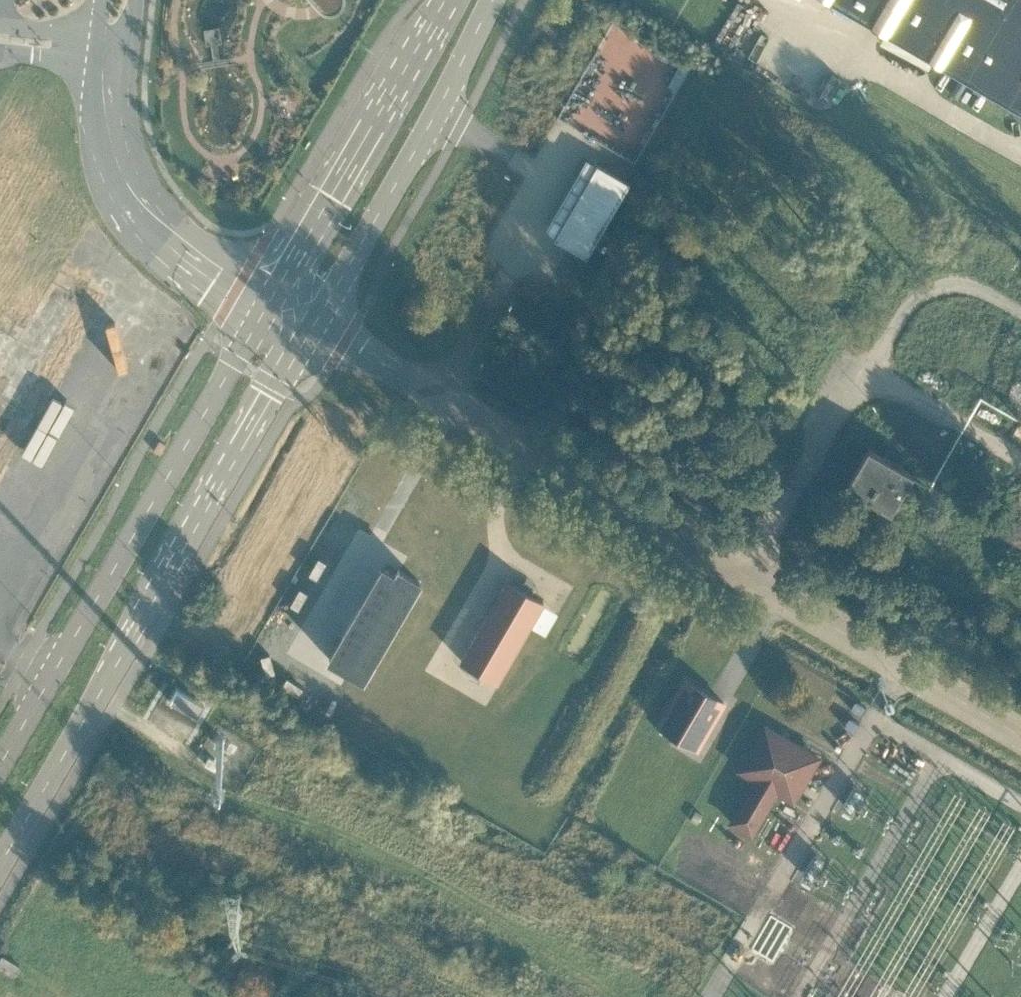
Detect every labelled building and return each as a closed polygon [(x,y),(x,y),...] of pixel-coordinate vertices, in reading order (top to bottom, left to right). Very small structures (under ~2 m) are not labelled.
[(316,6),(321,11),(326,14),(333,14),(339,11),(344,7),(345,2),(346,0),(311,0),(316,6)] [(1020,105),(1020,0),(841,0),(1020,105)] [(545,231),(586,254),(627,183),(587,159),(545,231)] [(1012,418),(1020,423),(1020,402),(1012,418)] [(899,507),(922,468),(877,441),(854,480),(899,507)] [(370,671),(426,577),(395,558),(338,652),(370,671)] [(508,581),(460,659),(495,681),(543,602),(508,581)] [(696,748),(722,701),(680,678),(655,725),(696,748)] [(791,796),(815,756),(759,723),(733,768),(749,778),(726,817),(750,832),(776,788),(791,796)] [(4,953),(0,960),(0,965),(16,975),(22,964),(4,953)]
